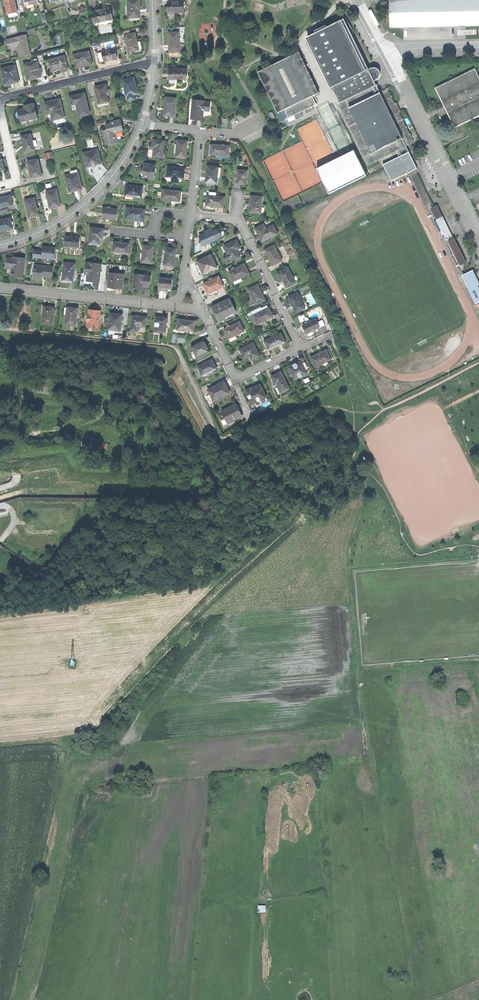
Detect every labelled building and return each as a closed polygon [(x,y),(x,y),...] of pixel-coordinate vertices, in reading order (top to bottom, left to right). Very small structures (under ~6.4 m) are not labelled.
[(8,14),(17,11),(15,0),(4,0),(8,14)] [(142,18),(141,8),(140,0),(129,0),(130,19),(142,18)] [(390,4),(390,27),(478,25),(478,0),(390,0),(390,4)] [(168,8),(168,17),(175,17),(175,12),(185,12),(185,2),(168,2),(168,8)] [(94,25),(113,22),(111,9),(105,10),(105,7),(99,8),(96,9),(96,11),(92,12),(94,25)] [(341,102),(339,103),(369,165),(415,142),(389,88),(382,92),(376,81),(381,79),(383,76),(382,72),(379,69),(376,68),(371,70),(346,19),(329,28),(328,26),(316,32),(317,34),(309,37),(341,102)] [(169,42),(169,52),(179,52),(179,32),(169,32),(169,42)] [(125,35),(129,53),(134,51),(139,50),(135,33),(125,35)] [(55,37),(57,44),(63,42),(60,35),(55,37)] [(25,36),(6,41),(8,47),(16,45),(17,50),(19,57),(30,54),(25,36)] [(102,52),(104,60),(111,58),(118,57),(116,48),(102,52)] [(317,102),(313,94),(320,91),(299,50),(258,71),(278,111),(285,108),(289,116),(317,102)] [(74,55),(77,68),(85,66),(92,64),(89,51),(74,55)] [(50,60),(52,71),(58,70),(62,69),(62,71),(69,70),(65,56),(50,60)] [(25,65),(28,79),(35,78),(42,76),(37,58),(33,59),(34,62),(25,65)] [(2,69),(6,85),(13,83),(19,82),(16,66),(2,69)] [(169,75),(169,79),(186,80),(186,70),(170,69),(169,75)] [(436,88),(447,110),(454,124),(478,112),(478,82),(473,70),(436,88)] [(126,87),(128,95),(132,94),(137,92),(135,85),(136,84),(135,77),(123,80),(124,87),(126,87)] [(95,87),(99,104),(109,101),(107,93),(108,92),(106,84),(99,86),(95,87)] [(76,95),(69,97),(72,109),(77,108),(79,116),(90,113),(85,93),(76,95)] [(165,107),(164,115),(175,116),(176,98),(166,97),(165,107)] [(51,101),(45,102),(48,114),(51,113),(53,119),(64,116),(63,112),(65,112),(62,103),(61,103),(60,99),(51,101)] [(192,107),(191,118),(197,119),(203,119),(203,114),(203,109),(210,110),(210,103),(204,103),(204,101),(194,100),(193,107),(192,107)] [(20,117),(21,121),(33,118),(38,117),(34,103),(29,104),(29,107),(24,108),(18,110),(20,117)] [(103,132),(105,142),(110,141),(111,144),(114,143),(118,142),(116,133),(124,131),(121,120),(111,123),(112,125),(106,126),(107,131),(103,132)] [(25,145),(26,151),(35,149),(31,134),(21,136),(22,141),(23,145),(25,145)] [(155,146),(154,157),(163,157),(164,140),(153,139),(153,143),(153,146),(155,146)] [(178,140),(177,157),(187,157),(187,150),(188,141),(178,140)] [(212,144),(211,153),(229,155),(230,146),(221,145),(212,144)] [(83,153),(87,168),(94,166),(102,164),(98,149),(83,153)] [(317,167),(329,193),(367,176),(356,150),(317,167)] [(410,152),(384,164),(392,181),(418,168),(410,152)] [(29,170),(31,178),(42,175),(38,158),(27,161),(29,170)] [(143,171),(143,178),(154,178),(154,165),(143,165),(143,171)] [(186,168),(169,166),(168,176),(176,176),(185,177),(185,173),(186,168)] [(207,172),(206,181),(217,182),(219,167),(208,166),(207,172)] [(238,169),(237,182),(242,182),(247,183),(248,169),(238,169)] [(65,176),(69,192),(74,191),(74,190),(77,189),(82,188),(78,173),(73,174),(65,176)] [(127,189),(126,195),(142,196),(143,186),(127,185),(127,189)] [(50,201),(52,208),(56,207),(61,205),(57,189),(46,192),(48,201),(50,201)] [(181,191),(163,189),(162,199),(171,200),(181,201),(181,191)] [(215,205),(224,206),(225,196),(208,194),(207,204),(215,205)] [(264,196),(251,195),(250,199),(250,204),(252,204),(251,212),(261,213),(262,204),(263,204),(264,196)] [(13,205),(11,196),(1,198),(0,198),(0,208),(13,205)] [(25,200),(29,217),(34,216),(38,214),(34,197),(25,200)] [(432,206),(438,217),(442,215),(437,204),(432,206)] [(103,212),(103,218),(117,219),(118,208),(104,207),(103,212)] [(145,208),(128,207),(127,218),(134,219),(144,220),(145,208)] [(446,235),(451,234),(442,215),(438,217),(436,218),(443,233),(445,232),(446,235)] [(5,231),(13,229),(11,218),(0,220),(0,232),(5,231)] [(259,236),(262,242),(277,234),(273,225),(265,229),(263,225),(255,228),(259,236)] [(91,227),(89,243),(100,244),(101,235),(104,236),(104,232),(105,229),(91,227)] [(199,236),(203,245),(210,242),(217,239),(217,238),(221,236),(218,229),(214,231),(213,231),(212,228),(206,231),(207,233),(199,236)] [(66,236),(65,246),(80,247),(80,237),(71,236),(66,236)] [(459,265),(465,262),(453,237),(447,240),(459,265)] [(224,246),(228,254),(223,257),(226,261),(230,259),(231,261),(240,257),(240,256),(242,255),(238,249),(240,248),(238,244),(236,240),(224,246)] [(122,242),(114,242),(113,251),(129,252),(129,243),(122,242)] [(213,247),(210,242),(203,245),(202,246),(202,249),(203,251),(213,247)] [(144,244),(142,261),(152,262),(154,245),(149,245),(144,244)] [(269,258),(273,265),(282,261),(274,245),(265,250),(269,258)] [(34,257),(54,258),(55,248),(44,247),(44,251),(40,251),(34,251),(34,257)] [(166,247),(165,264),(175,265),(175,257),(176,248),(166,247)] [(200,268),(203,274),(217,268),(211,255),(197,262),(200,268)] [(24,257),(17,257),(17,259),(12,259),(7,259),(7,267),(12,268),(12,273),(17,274),(17,277),(23,277),(24,257)] [(101,263),(87,262),(86,273),(89,274),(88,280),(93,280),(100,281),(101,263)] [(64,271),(64,280),(71,281),(74,281),(74,277),(74,270),(74,263),(64,263),(64,271)] [(229,272),(234,281),(241,278),(249,274),(247,269),(245,264),(229,272)] [(34,265),(33,278),(37,279),(41,279),(41,275),(51,276),(52,267),(34,265)] [(279,277),(281,282),(284,281),(287,287),(295,283),(288,268),(277,273),(279,277)] [(475,303),(478,301),(478,289),(477,285),(478,284),(472,269),(463,273),(470,288),(468,289),(475,303)] [(71,284),(71,281),(64,280),(64,271),(61,271),(61,283),(66,283),(71,284)] [(110,272),(109,286),(115,286),(122,287),(124,273),(110,272)] [(135,274),(134,288),(139,288),(145,288),(145,285),(151,286),(152,275),(145,275),(140,274),(135,274)] [(205,289),(208,293),(217,289),(217,290),(223,286),(218,276),(203,284),(205,289)] [(160,277),(159,289),(168,290),(168,288),(173,288),(173,277),(160,277)] [(248,289),(255,305),(265,300),(262,293),(258,285),(248,289)] [(292,305),(296,312),(301,310),(305,308),(302,301),(298,292),(289,297),(292,305)] [(216,314),(220,321),(226,319),(225,317),(236,311),(230,299),(213,307),(216,314)] [(42,324),(52,325),(54,314),(54,310),(54,308),(49,307),(43,306),(42,324)] [(67,315),(66,325),(76,326),(78,309),(73,308),(67,308),(67,315)] [(255,315),(259,324),(274,317),(272,312),(270,308),(255,315)] [(89,310),(88,327),(98,328),(100,311),(94,311),(89,310)] [(110,313),(108,329),(110,329),(115,330),(120,331),(122,315),(116,314),(110,313)] [(138,326),(145,327),(146,317),(139,316),(132,316),(131,326),(138,326)] [(156,317),(154,332),(165,333),(167,318),(161,317),(156,317)] [(304,330),(307,334),(314,330),(320,327),(316,319),(302,325),(304,330)] [(185,321),(178,320),(177,330),(179,330),(186,331),(193,332),(195,321),(189,321),(186,320),(185,320),(185,321)] [(227,333),(229,338),(245,331),(240,321),(225,329),(227,333)] [(282,332),(266,340),(270,350),(279,346),(287,342),(282,332)] [(195,353),(197,357),(197,358),(208,352),(205,345),(206,345),(205,343),(204,340),(191,346),(195,353)] [(254,343),(240,349),(242,354),(244,358),(251,356),(253,359),(260,356),(254,343)] [(311,358),(315,367),(323,363),(324,365),(328,363),(327,361),(331,359),(326,350),(318,354),(311,358)] [(198,367),(202,376),(208,373),(212,371),(216,369),(214,365),(212,360),(198,367)] [(303,360),(301,361),(307,374),(309,373),(303,360)] [(288,367),(295,380),(307,374),(301,361),(294,364),(288,367)] [(272,377),(275,385),(276,384),(280,392),(289,388),(281,372),(275,375),(272,377)] [(210,394),(214,401),(230,393),(227,388),(224,382),(208,390),(210,394)] [(246,390),(252,404),(261,399),(266,397),(260,385),(255,387),(251,389),(251,388),(246,390)] [(226,419),(228,423),(242,416),(239,410),(236,404),(222,411),(226,419)]
